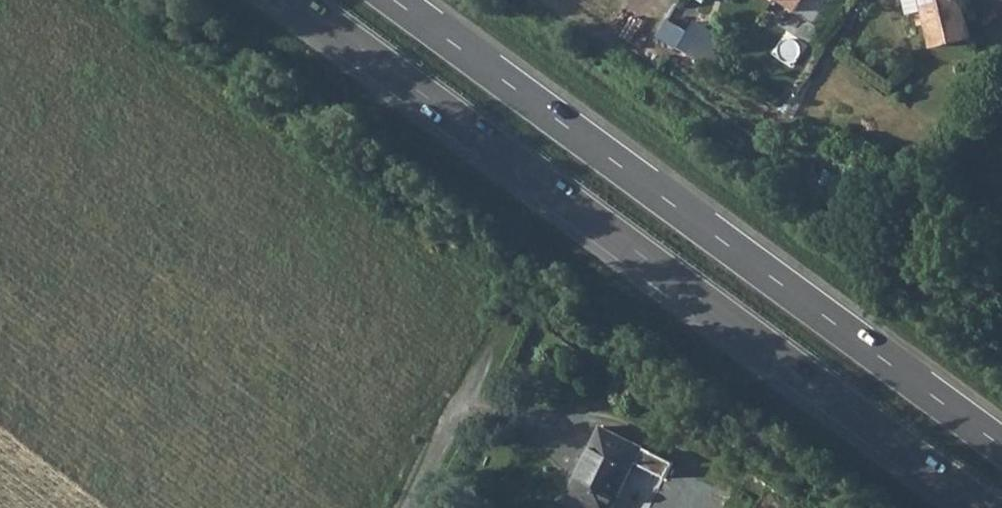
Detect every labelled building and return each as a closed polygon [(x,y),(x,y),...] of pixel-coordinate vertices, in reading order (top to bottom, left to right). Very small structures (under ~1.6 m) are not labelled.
[(795,11),(803,0),(779,0),(795,11)] [(923,0),(905,0),(908,15),(925,11),(923,0)] [(962,0),(923,0),(925,11),(933,47),(971,38),(962,0)] [(662,37),(680,46),(685,36),(705,46),(709,38),(672,19),(662,37)] [(602,427),(567,496),(590,507),(612,507),(634,463),(667,479),(674,463),(602,427)]
